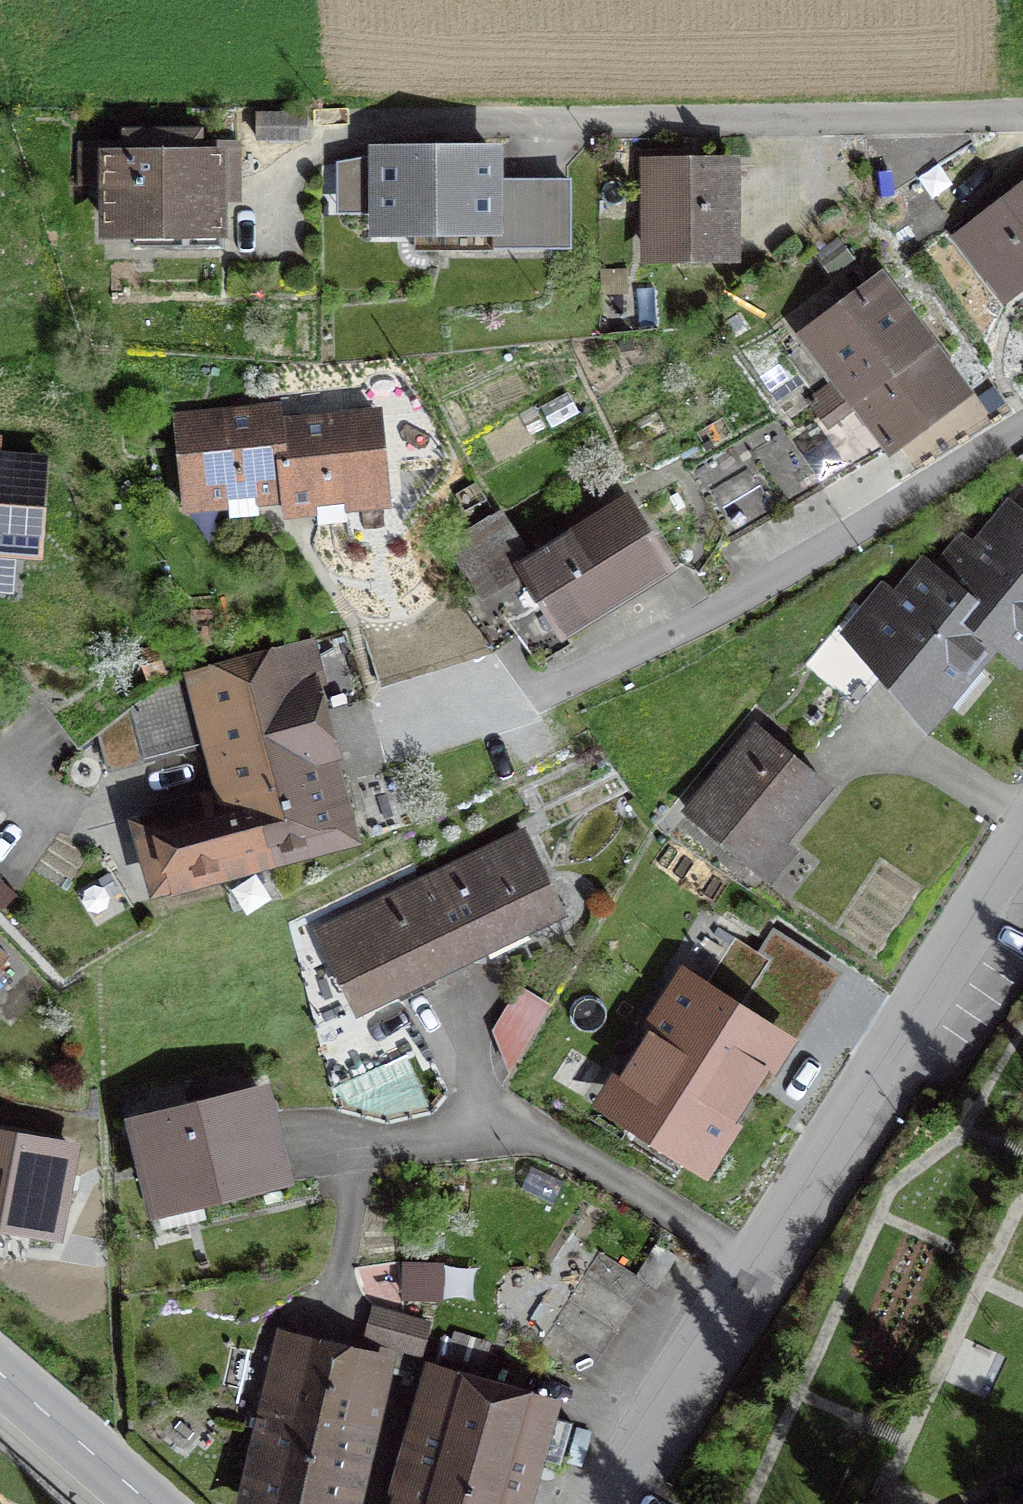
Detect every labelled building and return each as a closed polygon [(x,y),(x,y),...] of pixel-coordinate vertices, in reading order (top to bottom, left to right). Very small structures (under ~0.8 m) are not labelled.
[(305,113),(257,114),(257,139),(306,138),(305,113)] [(105,156),(106,223),(154,222),(154,246),(220,245),(220,155),(199,155),(199,131),(125,132),(126,156),(105,156)] [(416,221),(416,249),(494,249),(494,246),(569,246),(569,181),(493,181),(493,154),(379,154),(379,221),(416,221)] [(731,253),(730,165),(649,166),(650,254),(731,253)] [(1006,290),(1022,277),(1022,195),(989,222),(985,216),(963,233),(1006,290)] [(891,279),(817,333),(861,391),(894,442),(972,390),(891,279)] [(894,442),(861,391),(791,435),(821,488),(894,442)] [(178,421),(185,502),(228,498),(230,517),(258,515),(256,495),(285,492),(279,425),(278,411),(178,421)] [(285,492),(286,506),(316,503),(318,523),(347,521),(345,501),(386,497),(378,416),(279,425),(285,492)] [(791,435),(780,416),(690,467),(731,538),(821,488),(791,435)] [(45,461),(0,458),(0,549),(38,552),(45,461)] [(514,627),(530,651),(664,566),(625,505),(532,564),(498,512),(455,540),(478,577),(454,593),(486,644),(514,627)] [(949,580),(988,614),(971,633),(990,650),(1022,677),(1022,676),(1022,518),(1012,509),(949,580)] [(844,643),(930,718),(990,650),(971,633),(988,614),(949,580),(921,556),(844,643)] [(250,781),(267,842),(340,822),(309,710),(367,694),(349,630),(241,660),(273,775),(250,781)] [(273,775),(241,660),(179,677),(126,692),(145,757),(215,738),(232,798),(146,821),(160,872),(267,842),(250,781),(273,775)] [(756,728),(688,811),(758,868),(826,786),(756,728)] [(525,837),(424,885),(460,959),(561,911),(525,837)] [(358,1008),(460,959),(424,885),(323,934),(358,1008)] [(616,1090),(711,1150),(780,1041),(686,981),(616,1090)] [(493,1032),(509,1069),(548,1005),(519,988),(493,1032)] [(261,1092),(137,1122),(157,1202),(281,1172),(261,1092)] [(0,1137),(0,1219),(53,1229),(68,1150),(0,1137)] [(637,1275),(648,1283),(656,1288),(676,1256),(657,1244),(637,1275)] [(648,1283),(637,1275),(600,1252),(538,1348),(586,1379),(648,1283)] [(434,1275),(402,1275),(402,1306),(434,1306),(434,1275)] [(374,1365),(273,1342),(255,1421),(274,1425),(256,1503),(342,1503),(374,1365)] [(430,1369),(418,1411),(439,1417),(424,1469),(420,1468),(410,1503),(511,1503),(514,1494),(511,1493),(522,1453),(561,1464),(572,1423),(448,1387),(451,1376),(430,1369)]
